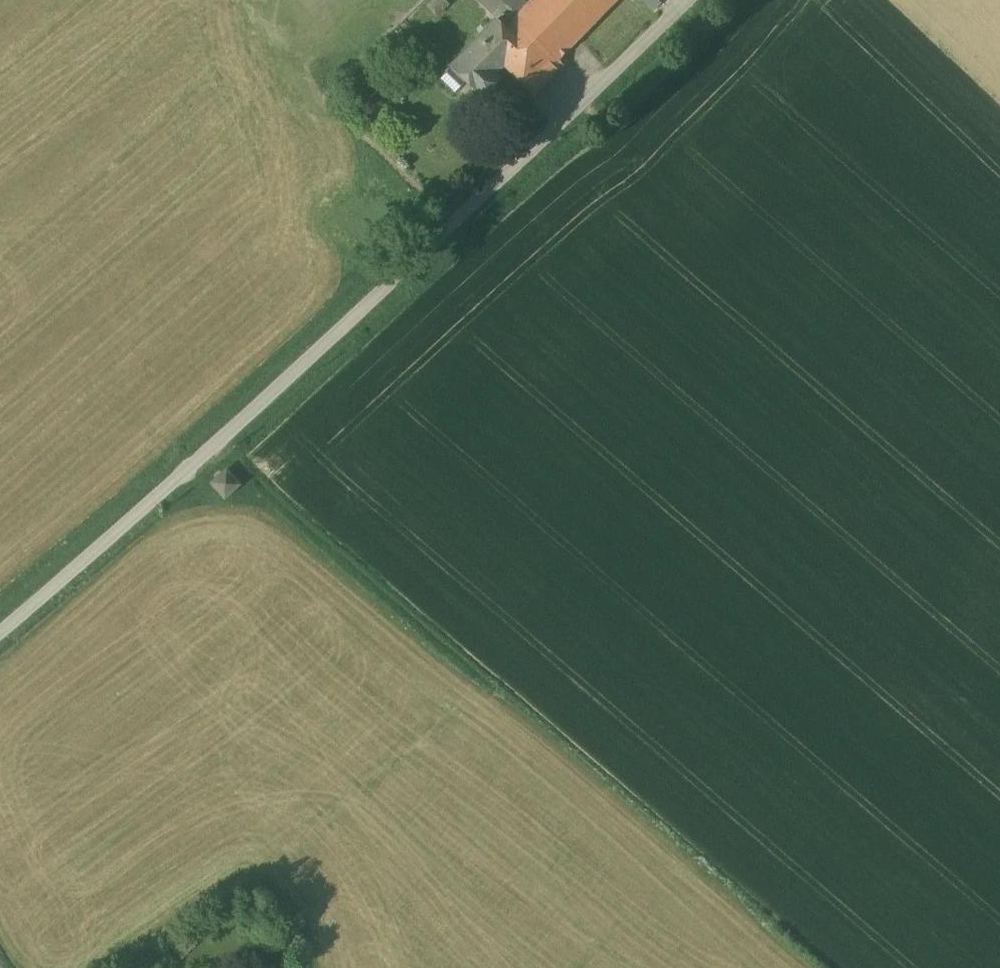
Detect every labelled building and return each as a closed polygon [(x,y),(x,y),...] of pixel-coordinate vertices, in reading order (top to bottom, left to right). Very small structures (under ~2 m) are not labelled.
[(480,22),(455,46),(483,75),(508,50),(539,81),(622,0),(503,0),(480,22)] [(480,22),(503,0),(459,0),(480,22)] [(208,479),(224,497),(241,482),(225,464),(208,479)] [(173,948),(184,956),(194,943),(183,935),(173,948)]
